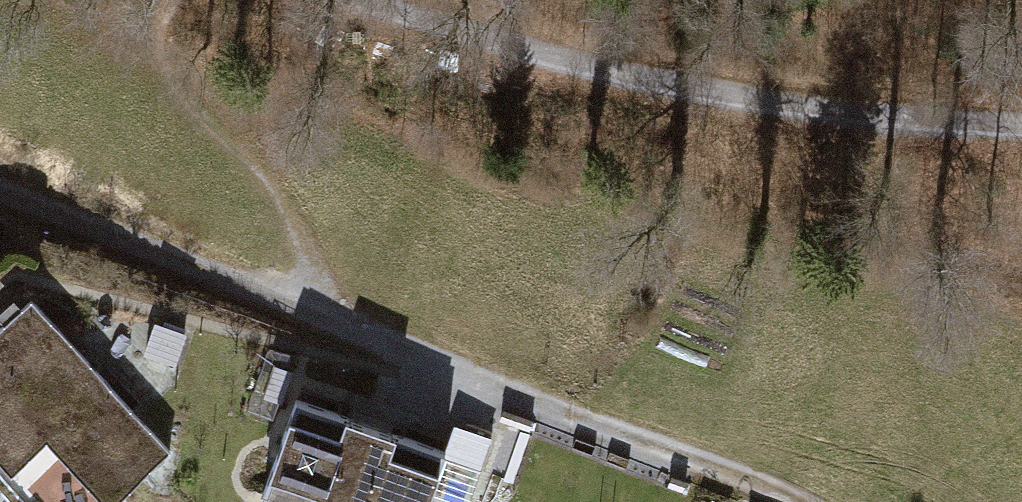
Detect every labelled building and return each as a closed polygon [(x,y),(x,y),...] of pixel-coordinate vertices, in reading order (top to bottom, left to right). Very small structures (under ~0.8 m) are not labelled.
[(27,317),(0,340),(0,487),(13,501),(86,501),(159,439),(68,335),(54,347),(27,317)] [(278,399),(243,501),(333,501),(359,426),(278,399)] [(359,426),(333,501),(428,501),(444,454),(359,426)] [(0,487),(0,501),(13,501),(0,487)]
